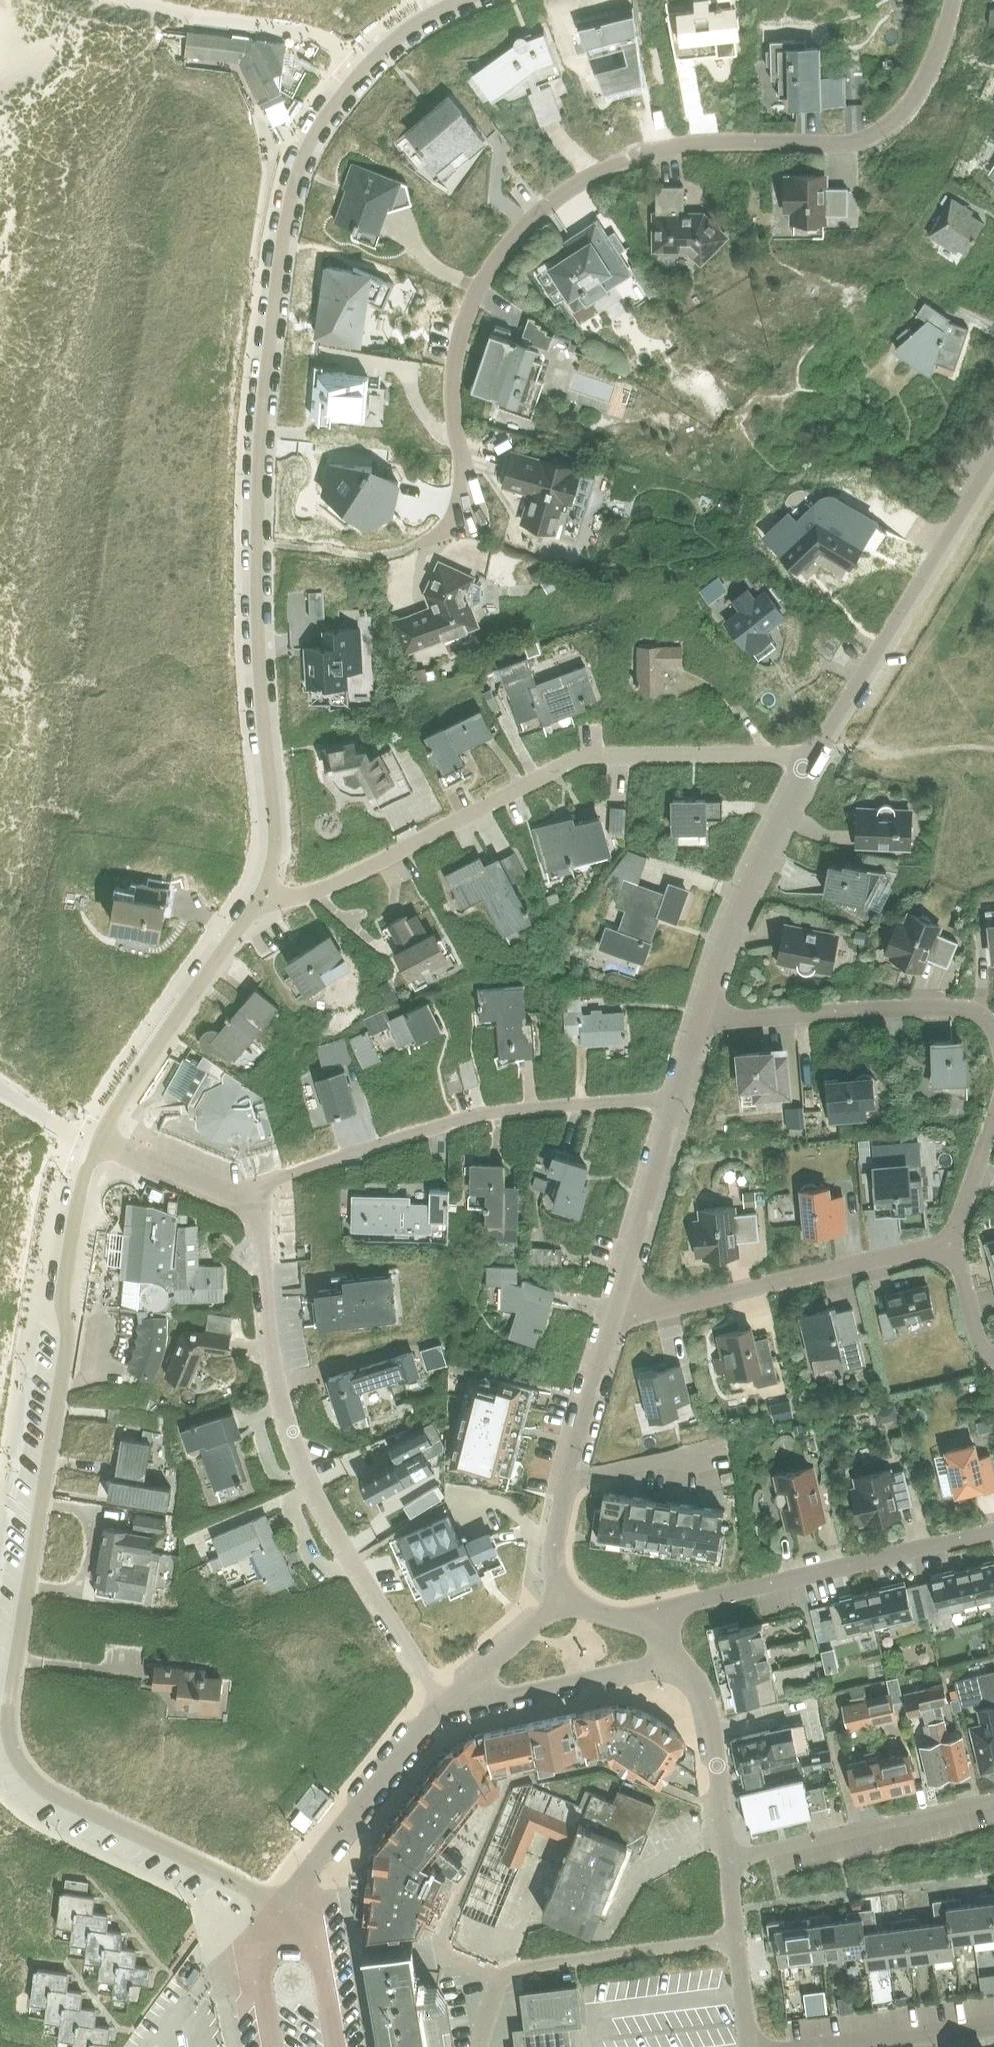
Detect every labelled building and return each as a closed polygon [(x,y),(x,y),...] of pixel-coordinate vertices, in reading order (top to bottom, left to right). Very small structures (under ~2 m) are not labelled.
[(675,59),(736,52),(734,26),(737,25),(739,22),(738,18),(736,16),(732,15),(731,0),(694,0),(695,9),(668,12),(666,3),(665,3),(675,59)] [(590,55),(624,46),(628,64),(597,72),(607,98),(644,89),(632,3),(575,17),(590,55)] [(238,64),(259,105),(281,93),(280,92),(280,90),(256,41),(188,33),(185,57),(238,64)] [(545,33),(528,39),(527,37),(525,35),(522,34),(520,34),(517,35),(515,37),(514,39),(513,42),(514,44),(473,73),(472,74),(474,76),(490,99),(530,70),(536,85),(561,76),(545,33)] [(795,97),(795,106),(844,105),(843,76),(814,77),(814,65),(818,65),(818,48),(806,48),(806,40),(769,41),(770,79),(777,79),(778,97),(795,97)] [(280,90),(285,44),(256,41),(280,90)] [(576,46),(564,51),(568,62),(580,58),(576,46)] [(550,87),(528,96),(537,120),(560,112),(550,87)] [(449,95),(406,132),(444,176),(457,165),(455,163),(469,151),(471,153),(487,139),(449,95)] [(347,177),(349,177),(354,179),(345,204),(342,203),(335,222),(353,228),(349,238),(376,247),(376,246),(369,244),(382,208),(388,211),(412,204),(406,185),(406,184),(352,165),(347,177)] [(820,175),(820,176),(822,176),(822,179),(814,179),(814,175),(793,175),(793,180),(784,179),(784,204),(793,204),(793,223),(823,223),(823,215),(847,215),(847,188),(823,188),(823,175),(820,175)] [(683,187),(655,187),(656,248),(659,248),(661,251),(671,251),(673,248),(688,248),(701,261),(705,256),(711,254),(716,249),(718,242),(722,237),(701,216),(683,216),(683,187)] [(983,223),(971,215),(974,210),(951,197),(928,235),(956,253),(959,249),(965,253),(983,223)] [(551,268),(548,269),(565,297),(580,319),(594,310),(588,299),(628,273),(617,255),(606,238),(595,221),(564,241),(572,254),(551,268)] [(606,238),(617,255),(625,250),(614,233),(606,238)] [(330,256),(328,256),(314,356),(316,356),(319,334),(359,340),(365,301),(382,308),(392,285),(354,268),(352,272),(328,268),(330,256)] [(896,336),(901,342),(893,349),(930,375),(935,363),(954,369),(968,328),(948,321),(949,318),(925,302),(917,314),(927,320),(914,331),(909,326),(896,336)] [(522,335),(529,338),(528,341),(549,348),(553,335),(546,333),(547,330),(540,328),(541,324),(534,322),(535,318),(528,316),(522,335)] [(529,347),(508,340),(511,330),(496,325),(493,335),(489,334),(471,389),(488,395),(499,398),(497,406),(531,418),(543,381),(537,379),(542,362),(536,360),(526,357),(529,349),(529,347)] [(570,342),(568,348),(574,350),(576,344),(570,342)] [(529,349),(526,357),(536,360),(538,352),(529,349)] [(314,371),(311,417),(331,419),(365,421),(364,427),(382,429),(387,389),(367,388),(368,375),(345,374),(314,371)] [(541,463),(511,454),(503,483),(533,492),(529,505),(532,506),(527,524),(524,523),(524,525),(562,535),(567,516),(573,518),(573,520),(576,521),(577,519),(583,521),(595,478),(571,471),(572,467),(543,458),(541,463)] [(323,492),(334,497),(348,502),(358,514),(366,524),(392,513),(398,482),(373,477),(371,473),(372,467),(329,465),(323,492)] [(348,502),(334,497),(328,512),(339,516),(346,524),(358,514),(348,502)] [(786,516),(764,538),(797,571),(820,549),(849,567),(861,547),(873,555),(888,530),(876,523),(838,499),(837,498),(835,497),(833,497),(830,497),(828,497),(827,497),(825,497),(823,498),(821,499),(819,500),(818,501),(795,524),(786,516)] [(516,524),(509,548),(529,553),(535,529),(516,524)] [(568,563),(570,564),(573,564),(576,563),(578,562),(579,559),(580,557),(580,554),(580,552),(578,550),(576,548),(574,547),(571,547),(568,548),(566,549),(565,552),(564,554),(564,557),(564,559),(566,561),(568,563)] [(467,608),(467,607),(481,602),(482,585),(463,576),(460,572),(456,569),(451,568),(446,568),(440,566),(428,593),(434,610),(396,624),(405,650),(442,636),(449,655),(464,649),(457,631),(473,625),(472,622),(474,619),(471,610),(467,608)] [(557,573),(545,579),(551,590),(563,584),(557,573)] [(735,633),(745,644),(746,644),(750,650),(769,636),(764,630),(782,616),(773,604),(764,591),(756,597),(751,591),(732,606),(737,612),(726,621),(735,633)] [(321,593),(308,594),(310,618),(323,617),(321,593)] [(324,646),(304,647),(306,689),(310,689),(310,704),(330,703),(330,708),(349,707),(347,672),(361,671),(359,629),(323,631),(324,646)] [(830,633),(818,653),(830,660),(843,641),(830,633)] [(537,642),(524,646),(528,657),(540,653),(537,642)] [(682,646),(637,647),(638,691),(663,691),(663,666),(683,666),(682,646)] [(520,720),(538,714),(539,714),(532,693),(537,691),(535,685),(536,685),(536,683),(526,656),(500,665),(520,720)] [(539,714),(538,714),(542,724),(586,708),(583,702),(597,698),(585,666),(536,683),(536,685),(535,685),(537,691),(532,693),(539,714)] [(424,669),(413,671),(415,682),(427,679),(424,669)] [(490,689),(483,693),(484,695),(489,707),(497,703),(491,691),(490,689)] [(492,734),(480,710),(424,738),(430,749),(427,751),(434,763),(437,762),(444,776),(457,769),(459,772),(461,771),(459,767),(463,765),(456,752),(492,734)] [(370,786),(373,790),(401,773),(390,751),(379,756),(378,754),(370,758),(368,754),(367,754),(360,750),(361,750),(360,749),(356,750),(354,742),(326,748),(331,771),(337,769),(338,775),(344,783),(355,787),(365,787),(370,786)] [(722,819),(722,801),(722,800),(673,801),(673,831),(705,830),(705,819),(722,819)] [(623,807),(623,802),(611,802),(608,835),(623,836),(625,808),(623,807)] [(857,811),(855,844),(894,846),(897,849),(904,849),(907,846),(909,846),(910,813),(895,813),(893,808),(890,806),(886,805),(882,805),(879,808),(876,812),(857,811)] [(533,829),(546,871),(608,853),(598,817),(573,824),(571,818),(533,829)] [(599,890),(618,896),(614,906),(625,910),(618,929),(606,925),(598,945),(610,950),(642,961),(659,915),(676,921),(686,890),(669,884),(666,893),(638,883),(646,856),(627,850),(599,890)] [(444,875),(461,907),(484,896),(503,934),(531,919),(511,881),(524,874),(513,852),(492,864),(486,867),(480,857),(444,875)] [(830,865),(825,894),(843,898),(843,896),(842,896),(843,892),(863,903),(863,904),(864,905),(881,872),(885,873),(886,871),(845,864),(845,866),(846,866),(846,868),(830,865)] [(110,927),(114,927),(112,938),(155,945),(158,932),(159,932),(166,889),(137,884),(136,893),(116,891),(110,927)] [(556,895),(547,898),(550,906),(559,903),(556,895)] [(396,954),(409,979),(447,959),(420,908),(390,924),(404,950),(396,954)] [(885,951),(893,955),(892,959),(896,960),(897,964),(903,966),(907,965),(919,970),(924,958),(947,967),(957,943),(935,933),(938,926),(930,923),(929,919),(922,916),(917,917),(910,914),(903,932),(894,929),(885,951)] [(956,922),(952,931),(962,935),(965,925),(956,922)] [(822,935),(784,927),(777,959),(797,963),(798,968),(802,972),(807,973),(812,971),(815,967),(830,970),(836,938),(834,937),(831,933),(826,932),(822,935)] [(856,930),(854,942),(865,944),(867,932),(856,930)] [(288,962),(308,993),(329,979),(324,972),(341,961),(326,938),(288,962)] [(556,947),(555,959),(566,960),(568,948),(556,947)] [(377,987),(388,1005),(398,999),(388,981),(377,987)] [(499,1054),(534,1051),(535,1051),(533,1021),(527,1021),(524,986),(477,990),(480,1020),(496,1019),(499,1054)] [(229,1020),(218,1033),(213,1030),(208,1030),(203,1034),(201,1039),(202,1045),(206,1049),(212,1050),(220,1057),(221,1056),(220,1055),(224,1051),(234,1059),(275,1012),(278,1014),(280,1012),(277,1010),(278,1008),(256,989),(238,1009),(241,1012),(234,1020),(227,1015),(225,1017),(229,1020)] [(568,1012),(563,1012),(565,1035),(581,1034),(582,1045),(625,1042),(624,1027),(623,1012),(602,1014),(602,1009),(591,1010),(591,1014),(582,1014),(582,1011),(581,995),(567,996),(568,1012)] [(364,1018),(370,1033),(389,1025),(386,1020),(388,1020),(399,1043),(417,1034),(419,1040),(440,1029),(427,1001),(404,1013),(404,1012),(390,1018),(386,1008),(364,1018)] [(366,1030),(350,1039),(363,1067),(380,1059),(366,1030)] [(334,1066),(351,1061),(345,1039),(316,1048),(323,1069),(334,1066)] [(931,1082),(930,1083),(966,1092),(966,1097),(967,1097),(966,1056),(962,1056),(962,1042),(932,1043),(933,1077),(931,1082)] [(741,1088),(754,1087),(755,1100),(788,1097),(785,1056),(772,1057),(771,1052),(738,1055),(741,1088)] [(183,1055),(163,1085),(196,1107),(199,1125),(211,1139),(229,1143),(246,1135),(252,1142),(274,1135),(261,1095),(225,1071),(220,1079),(183,1055)] [(457,1065),(466,1088),(479,1084),(470,1060),(457,1065)] [(455,1067),(443,1071),(449,1093),(462,1089),(455,1067)] [(356,1109),(342,1069),(316,1077),(328,1116),(337,1113),(337,1115),(356,1109)] [(826,1082),(829,1122),(866,1118),(864,1105),(874,1104),(874,1095),(876,1090),(877,1086),(876,1081),(872,1077),(868,1075),(863,1074),(859,1076),(855,1079),(826,1082)] [(802,1106),(787,1108),(788,1126),(804,1125),(802,1106)] [(858,1141),(860,1161),(871,1160),(869,1140),(858,1141)] [(873,1145),(876,1180),(877,1193),(895,1192),(896,1208),(905,1208),(924,1206),(918,1141),(873,1145)] [(561,1176),(553,1205),(578,1212),(587,1181),(582,1180),(586,1165),(555,1156),(550,1172),(561,1176)] [(505,1165),(496,1165),(473,1164),(472,1194),(486,1194),(485,1225),(495,1225),(495,1204),(504,1204),(504,1192),(519,1192),(519,1186),(505,1185),(505,1165)] [(360,1176),(359,1166),(345,1168),(346,1178),(360,1176)] [(548,1179),(535,1176),(532,1188),(544,1191),(548,1179)] [(877,1193),(876,1180),(871,1180),(875,1216),(906,1213),(905,1208),(896,1208),(895,1192),(877,1193)] [(802,1206),(805,1235),(845,1232),(842,1195),(828,1196),(827,1186),(818,1187),(813,1185),(808,1184),(804,1185),(800,1188),(798,1192),(798,1197),(799,1202),(802,1206)] [(430,1204),(429,1204),(429,1222),(432,1222),(448,1223),(449,1190),(431,1190),(430,1204)] [(764,1191),(743,1193),(744,1206),(765,1204),(764,1191)] [(495,1225),(485,1225),(485,1236),(518,1237),(519,1192),(504,1192),(504,1204),(495,1204),(495,1225)] [(177,1218),(178,1214),(179,1201),(170,1200),(168,1213),(177,1218)] [(395,1218),(395,1203),(352,1202),(352,1231),(397,1230),(397,1218),(395,1218)] [(429,1204),(395,1203),(395,1218),(397,1218),(397,1230),(421,1230),(432,1230),(432,1222),(429,1222),(429,1204)] [(128,1233),(121,1308),(141,1310),(154,1311),(178,1311),(178,1300),(177,1267),(177,1266),(175,1267),(174,1266),(172,1266),(177,1218),(152,1206),(131,1204),(129,1224),(125,1224),(124,1232),(128,1233)] [(722,1256),(726,1256),(736,1255),(735,1242),(759,1240),(756,1213),(732,1215),(731,1207),(702,1210),(703,1223),(694,1224),(696,1254),(705,1253),(706,1258),(710,1257),(713,1260),(720,1260),(722,1256)] [(178,1227),(174,1266),(175,1267),(177,1266),(177,1267),(178,1300),(223,1299),(222,1285),(222,1266),(206,1267),(206,1263),(198,1263),(197,1227),(178,1227)] [(993,1273),(993,1240),(985,1242),(984,1241),(983,1242),(993,1273)] [(529,1248),(529,1265),(560,1266),(561,1249),(529,1248)] [(517,1311),(513,1324),(509,1337),(538,1346),(543,1330),(542,1330),(554,1289),(525,1281),(524,1285),(516,1283),(516,1267),(487,1267),(487,1284),(502,1284),(502,1309),(514,1310),(517,1311)] [(316,1302),(312,1302),(314,1326),(348,1322),(363,1321),(374,1320),(378,1319),(395,1317),(393,1295),(391,1276),(344,1281),(340,1282),(341,1288),(319,1291),(314,1291),(315,1296),(316,1302)] [(886,1295),(889,1311),(878,1314),(884,1339),(896,1336),(893,1325),(934,1315),(927,1286),(886,1295)] [(800,1316),(810,1357),(840,1350),(844,1369),(866,1364),(852,1308),(831,1313),(830,1309),(800,1316)] [(129,1367),(155,1379),(162,1363),(165,1351),(167,1337),(168,1319),(141,1320),(140,1333),(138,1344),(135,1356),(129,1367)] [(184,1328),(164,1375),(188,1384),(203,1347),(228,1350),(230,1335),(184,1328)] [(758,1386),(765,1384),(767,1393),(779,1390),(767,1337),(753,1340),(750,1328),(749,1328),(750,1333),(740,1335),(739,1330),(717,1335),(722,1357),(714,1359),(718,1373),(726,1371),(728,1379),(751,1373),(753,1383),(758,1386)] [(441,1343),(421,1350),(427,1370),(447,1363),(441,1343)] [(419,1373),(415,1362),(412,1352),(329,1378),(341,1418),(367,1410),(361,1391),(419,1373)] [(641,1374),(647,1403),(645,1408),(646,1414),(649,1418),(653,1421),(659,1422),(664,1420),(668,1416),(677,1414),(675,1404),(688,1401),(680,1365),(665,1369),(666,1373),(657,1374),(657,1371),(641,1374)] [(479,1466),(478,1470),(495,1473),(493,1482),(500,1491),(506,1492),(511,1472),(510,1472),(520,1430),(528,1402),(534,1403),(537,1390),(519,1385),(520,1380),(469,1367),(466,1379),(471,1381),(452,1460),(479,1466)] [(851,1381),(847,1388),(848,1393),(854,1392),(859,1391),(857,1380),(851,1381)] [(789,1400),(770,1404),(774,1421),(793,1416),(789,1400)] [(874,1410),(877,1424),(898,1419),(894,1405),(874,1410)] [(109,1410),(108,1419),(117,1420),(123,1411),(109,1410)] [(201,1445),(215,1488),(246,1478),(232,1437),(240,1434),(233,1413),(183,1429),(189,1448),(201,1445)] [(990,1420),(976,1423),(978,1433),(992,1430),(990,1420)] [(390,1443),(398,1459),(363,1477),(375,1500),(432,1470),(426,1459),(443,1450),(444,1442),(433,1421),(390,1443)] [(800,1424),(793,1426),(795,1434),(802,1432),(800,1424)] [(108,1497),(169,1507),(172,1487),(145,1482),(151,1443),(121,1438),(115,1478),(111,1477),(108,1497)] [(939,1473),(944,1495),(956,1492),(957,1493),(983,1487),(984,1492),(993,1490),(993,1474),(989,1455),(977,1458),(973,1444),(947,1451),(947,1453),(951,1470),(939,1473)] [(785,1508),(789,1527),(822,1520),(813,1482),(815,1478),(814,1472),(810,1470),(809,1467),(777,1475),(781,1490),(777,1493),(775,1498),(776,1503),(780,1507),(785,1508)] [(857,1477),(860,1490),(851,1492),(858,1521),(867,1519),(868,1524),(888,1519),(888,1515),(895,1514),(896,1516),(895,1516),(895,1517),(898,1517),(895,1508),(911,1504),(903,1470),(887,1474),(886,1470),(857,1477)] [(434,1487),(404,1506),(411,1517),(441,1498),(434,1487)] [(597,1536),(621,1540),(627,1497),(603,1493),(601,1509),(598,1509),(595,1524),(599,1524),(597,1536)] [(621,1540),(645,1543),(651,1500),(627,1497),(621,1540)] [(645,1543),(669,1546),(675,1504),(651,1500),(645,1543)] [(669,1546),(692,1550),(699,1507),(675,1504),(669,1546)] [(699,1507),(692,1550),(717,1553),(718,1544),(721,1545),(723,1533),(720,1533),(723,1511),(699,1507)] [(133,1528),(164,1533),(167,1519),(135,1514),(133,1528)] [(221,1556),(211,1560),(215,1569),(224,1565),(253,1553),(264,1577),(232,1591),(244,1619),(291,1598),(285,1584),(293,1581),(265,1515),(213,1538),(218,1551),(221,1556)] [(462,1545),(449,1516),(402,1537),(423,1583),(425,1582),(431,1594),(445,1589),(479,1573),(478,1571),(501,1561),(489,1533),(462,1545)] [(106,1527),(100,1560),(149,1568),(151,1559),(152,1551),(155,1535),(106,1527)] [(159,1552),(152,1551),(151,1559),(158,1560),(159,1552)] [(149,1568),(100,1560),(95,1593),(143,1601),(149,1568)] [(968,1568),(977,1603),(990,1600),(991,1601),(993,1601),(993,1562),(968,1568)] [(941,1574),(931,1577),(932,1580),(940,1614),(964,1608),(964,1606),(977,1603),(968,1568),(941,1574)] [(893,1585),(866,1592),(875,1627),(888,1624),(888,1626),(913,1620),(914,1620),(906,1586),(905,1586),(894,1589),(893,1585)] [(832,1617),(821,1619),(825,1639),(837,1636),(837,1638),(862,1632),(862,1630),(875,1627),(866,1592),(839,1598),(840,1602),(829,1604),(832,1617)] [(719,1633),(724,1657),(766,1647),(761,1623),(739,1628),(738,1625),(727,1628),(728,1631),(719,1633)] [(724,1657),(730,1681),(772,1671),(766,1647),(724,1657)] [(176,1707),(201,1710),(201,1713),(217,1715),(221,1678),(203,1677),(204,1671),(172,1667),(172,1665),(167,1664),(167,1667),(156,1666),(153,1688),(178,1691),(176,1707)] [(772,1671),(730,1681),(736,1705),(747,1702),(748,1705),(762,1701),(762,1699),(778,1695),(772,1671)] [(959,1698),(961,1706),(993,1698),(993,1671),(955,1680),(959,1698)] [(889,1692),(866,1698),(872,1723),(896,1717),(893,1702),(903,1700),(898,1677),(886,1679),(889,1692)] [(961,1735),(948,1738),(941,1702),(946,1701),(943,1684),(927,1688),(940,1740),(941,1740),(949,1777),(970,1772),(961,1735)] [(941,1740),(940,1740),(927,1688),(913,1691),(906,1692),(904,1693),(909,1717),(923,1714),(925,1724),(923,1724),(926,1738),(919,1740),(920,1745),(929,1782),(949,1777),(941,1740)] [(853,1701),(842,1703),(848,1729),(872,1723),(866,1698),(853,1701)] [(961,1706),(959,1698),(950,1700),(953,1711),(962,1709),(961,1706)] [(973,1727),(983,1769),(993,1767),(993,1705),(980,1708),(982,1719),(987,1718),(988,1723),(973,1727)] [(592,1710),(575,1713),(583,1749),(610,1743),(613,1758),(633,1771),(636,1766),(660,1782),(673,1761),(671,1759),(675,1753),(676,1754),(680,1755),(684,1754),(686,1750),(685,1746),(683,1740),(677,1733),(666,1725),(657,1719),(646,1713),(632,1707),(622,1706),(612,1706),(592,1710)] [(543,1721),(529,1724),(537,1760),(540,1772),(555,1769),(552,1756),(558,1755),(573,1752),(580,1750),(583,1749),(575,1713),(572,1714),(550,1719),(543,1721)] [(486,1733),(477,1735),(479,1745),(493,1769),(522,1763),(537,1760),(529,1724),(514,1727),(486,1733)] [(741,1770),(745,1788),(803,1775),(799,1757),(793,1725),(732,1739),(739,1770),(741,1770)] [(470,1739),(447,1753),(480,1793),(483,1797),(503,1784),(500,1780),(493,1769),(479,1745),(477,1735),(474,1736),(473,1737),(470,1739)] [(834,1764),(831,1748),(801,1754),(804,1770),(834,1764)] [(886,1792),(878,1758),(876,1750),(865,1753),(866,1757),(847,1761),(856,1799),(886,1792)] [(908,1751),(878,1758),(886,1792),(916,1785),(908,1751)] [(447,1753),(415,1793),(455,1825),(480,1793),(447,1753)] [(803,1775),(745,1788),(746,1789),(741,1790),(749,1822),(747,1822),(749,1828),(752,1827),(751,1824),(811,1810),(811,1809),(826,1806),(822,1786),(807,1789),(803,1775)] [(835,1779),(827,1781),(829,1788),(837,1786),(835,1779)] [(324,1798),(324,1797),(327,1799),(329,1796),(315,1785),(296,1807),(307,1817),(308,1816),(312,1819),(327,1801),(324,1798)] [(415,1793),(383,1833),(426,1861),(430,1864),(452,1874),(453,1874),(459,1877),(465,1869),(437,1847),(455,1825),(415,1793)] [(375,1843),(372,1881),(398,1884),(407,1888),(408,1885),(418,1890),(430,1864),(426,1861),(383,1833),(375,1843)] [(398,1884),(372,1881),(371,1893),(371,1910),(370,1910),(369,1915),(371,1915),(368,1935),(387,1933),(387,1934),(400,1932),(418,1924),(434,1888),(444,1892),(452,1874),(430,1864),(418,1890),(408,1885),(407,1888),(398,1884)] [(66,1879),(65,1892),(87,1895),(89,1882),(66,1879)] [(57,1925),(73,1927),(75,1909),(89,1911),(92,1895),(87,1895),(65,1892),(61,1891),(60,1899),(61,1899),(57,1925)] [(973,1938),(974,1950),(993,1947),(993,1934),(989,1894),(980,1895),(981,1902),(968,1904),(973,1938)] [(955,1898),(946,1899),(952,1941),(973,1938),(968,1904),(956,1905),(955,1898)] [(932,1957),(934,1957),(935,1967),(953,1965),(951,1955),(954,1955),(952,1941),(946,1899),(937,1900),(940,1922),(927,1923),(932,1957)] [(71,1943),(87,1945),(89,1927),(103,1929),(105,1913),(89,1911),(75,1909),(73,1927),(71,1943)] [(866,1952),(865,1952),(867,1966),(889,1963),(885,1929),(872,1930),(870,1909),(860,1910),(866,1952)] [(844,1954),(865,1952),(866,1952),(860,1910),(851,1911),(852,1919),(840,1920),(844,1954)] [(823,1957),(844,1954),(840,1920),(828,1922),(827,1914),(818,1915),(823,1957)] [(779,1962),(823,1957),(818,1915),(808,1916),(809,1924),(785,1927),(784,1920),(766,1922),(770,1949),(777,1948),(779,1962)] [(914,1917),(905,1918),(910,1960),(932,1957),(927,1923),(915,1925),(914,1917)] [(897,1927),(885,1929),(889,1963),(910,1960),(905,1918),(896,1920),(897,1927)] [(85,1961),(101,1964),(104,1945),(117,1947),(119,1931),(103,1929),(89,1927),(87,1945),(85,1961)] [(364,1952),(368,1973),(372,1994),(375,2015),(379,2035),(381,2046),(423,2046),(420,2028),(417,2008),(414,1995),(429,1992),(435,2003),(447,2001),(439,1985),(413,1990),(413,1987),(409,1966),(406,1944),(364,1952)] [(99,1979),(114,1981),(117,1963),(131,1965),(133,1949),(117,1947),(104,1945),(101,1964),(99,1979)] [(117,1963),(114,1981),(113,1994),(130,1996),(130,1990),(132,1990),(133,1982),(145,1984),(147,1967),(131,1965),(117,1963)] [(31,2003),(47,2005),(49,1986),(68,1989),(70,1973),(35,1968),(31,2003)] [(978,1978),(980,1994),(993,1992),(993,1976),(978,1978)] [(45,2021),(61,2023),(64,2004),(81,2007),(84,1991),(68,1989),(49,1986),(47,2005),(45,2021)] [(527,1992),(528,2003),(530,2018),(531,2028),(519,2029),(520,2039),(521,2046),(571,2046),(569,2026),(583,2025),(579,1987),(527,1992)] [(825,1991),(804,1993),(807,2015),(828,2012),(825,1991)] [(903,1995),(893,1996),(894,2006),(904,2005),(903,1995)] [(851,1997),(838,1999),(840,2013),(853,2011),(851,1997)] [(59,2039),(75,2041),(77,2022),(95,2024),(97,2008),(81,2007),(64,2004),(61,2023),(59,2039)] [(75,2041),(74,2046),(92,2046),(93,2042),(105,2043),(107,2026),(95,2024),(77,2022),(75,2041)]
